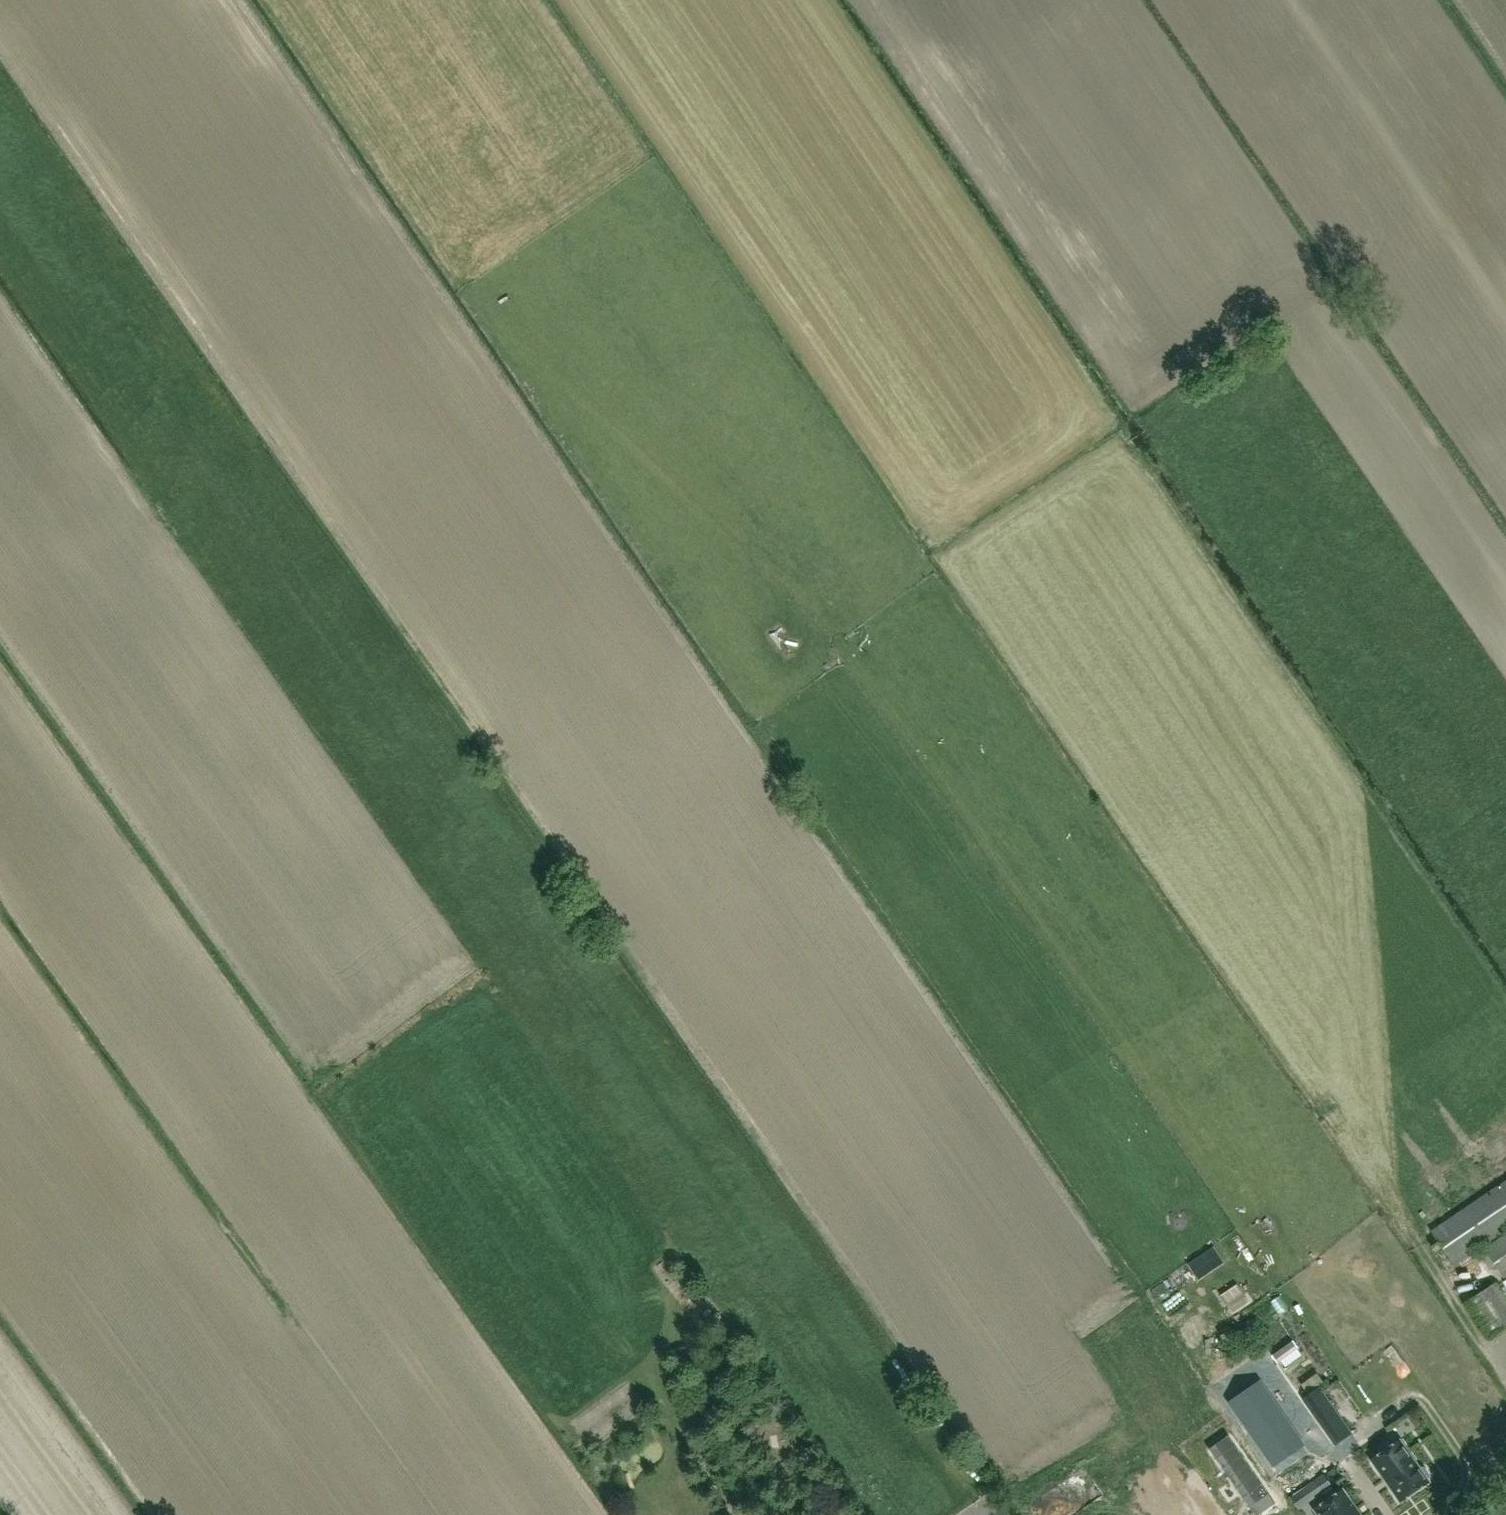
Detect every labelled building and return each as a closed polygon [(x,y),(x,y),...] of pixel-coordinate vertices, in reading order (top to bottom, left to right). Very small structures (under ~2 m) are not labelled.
[(777,627),(768,634),(777,648),(787,641),(777,627)] [(1429,1230),(1454,1265),(1505,1231),(1505,1178),(1429,1230)] [(1483,1248),(1503,1279),(1505,1277),(1505,1232),(1483,1248)] [(1495,1282),(1465,1302),(1488,1338),(1505,1326),(1505,1298),(1495,1282)] [(1225,1308),(1232,1318),(1255,1303),(1248,1293),(1225,1308)] [(1298,1381),(1308,1375),(1299,1359),(1289,1365),(1298,1381)] [(1265,1404),(1280,1395),(1268,1377),(1254,1386),(1265,1404)] [(1319,1386),(1301,1398),(1333,1444),(1351,1431),(1319,1386)] [(1270,1430),(1257,1439),(1271,1461),(1268,1463),(1286,1490),(1290,1496),(1299,1490),(1313,1481),(1290,1446),(1284,1451),(1280,1445),(1307,1427),(1296,1414),(1271,1431),(1270,1430)] [(1371,1460),(1400,1501),(1428,1481),(1426,1478),(1428,1477),(1429,1474),(1424,1467),(1421,1467),(1419,1468),(1399,1440),(1371,1460)] [(1216,1455),(1256,1514),(1276,1502),(1236,1442),(1216,1455)] [(1076,1501),(1084,1514),(1112,1514),(1097,1489),(1076,1501)] [(1314,1510),(1318,1514),(1360,1514),(1342,1490),(1314,1510)]
